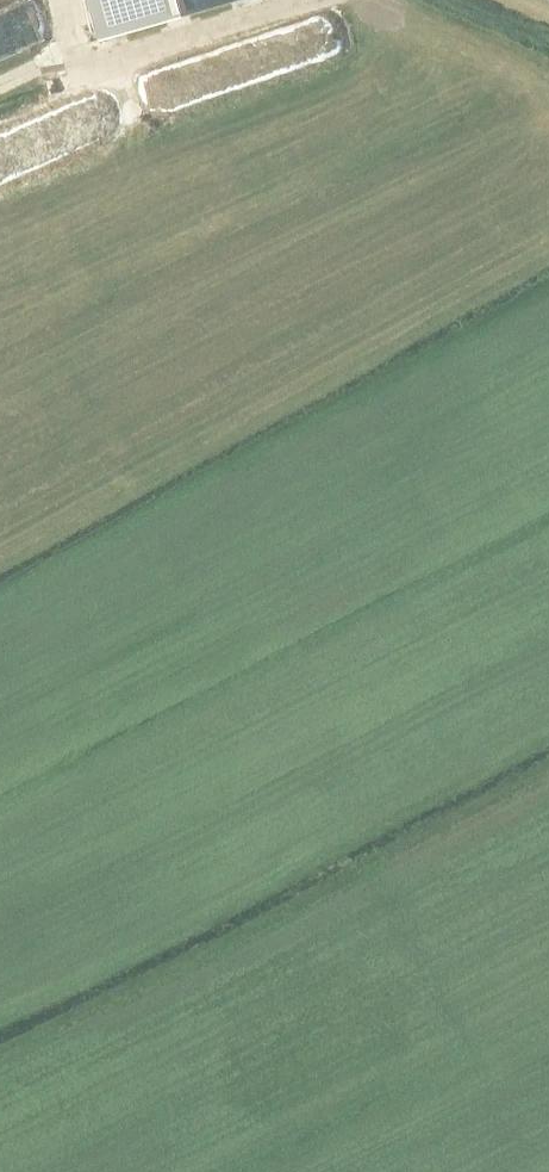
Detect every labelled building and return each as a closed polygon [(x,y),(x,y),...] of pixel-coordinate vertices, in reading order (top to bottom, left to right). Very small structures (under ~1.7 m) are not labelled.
[(100,36),(225,0),(90,0),(100,36)]
